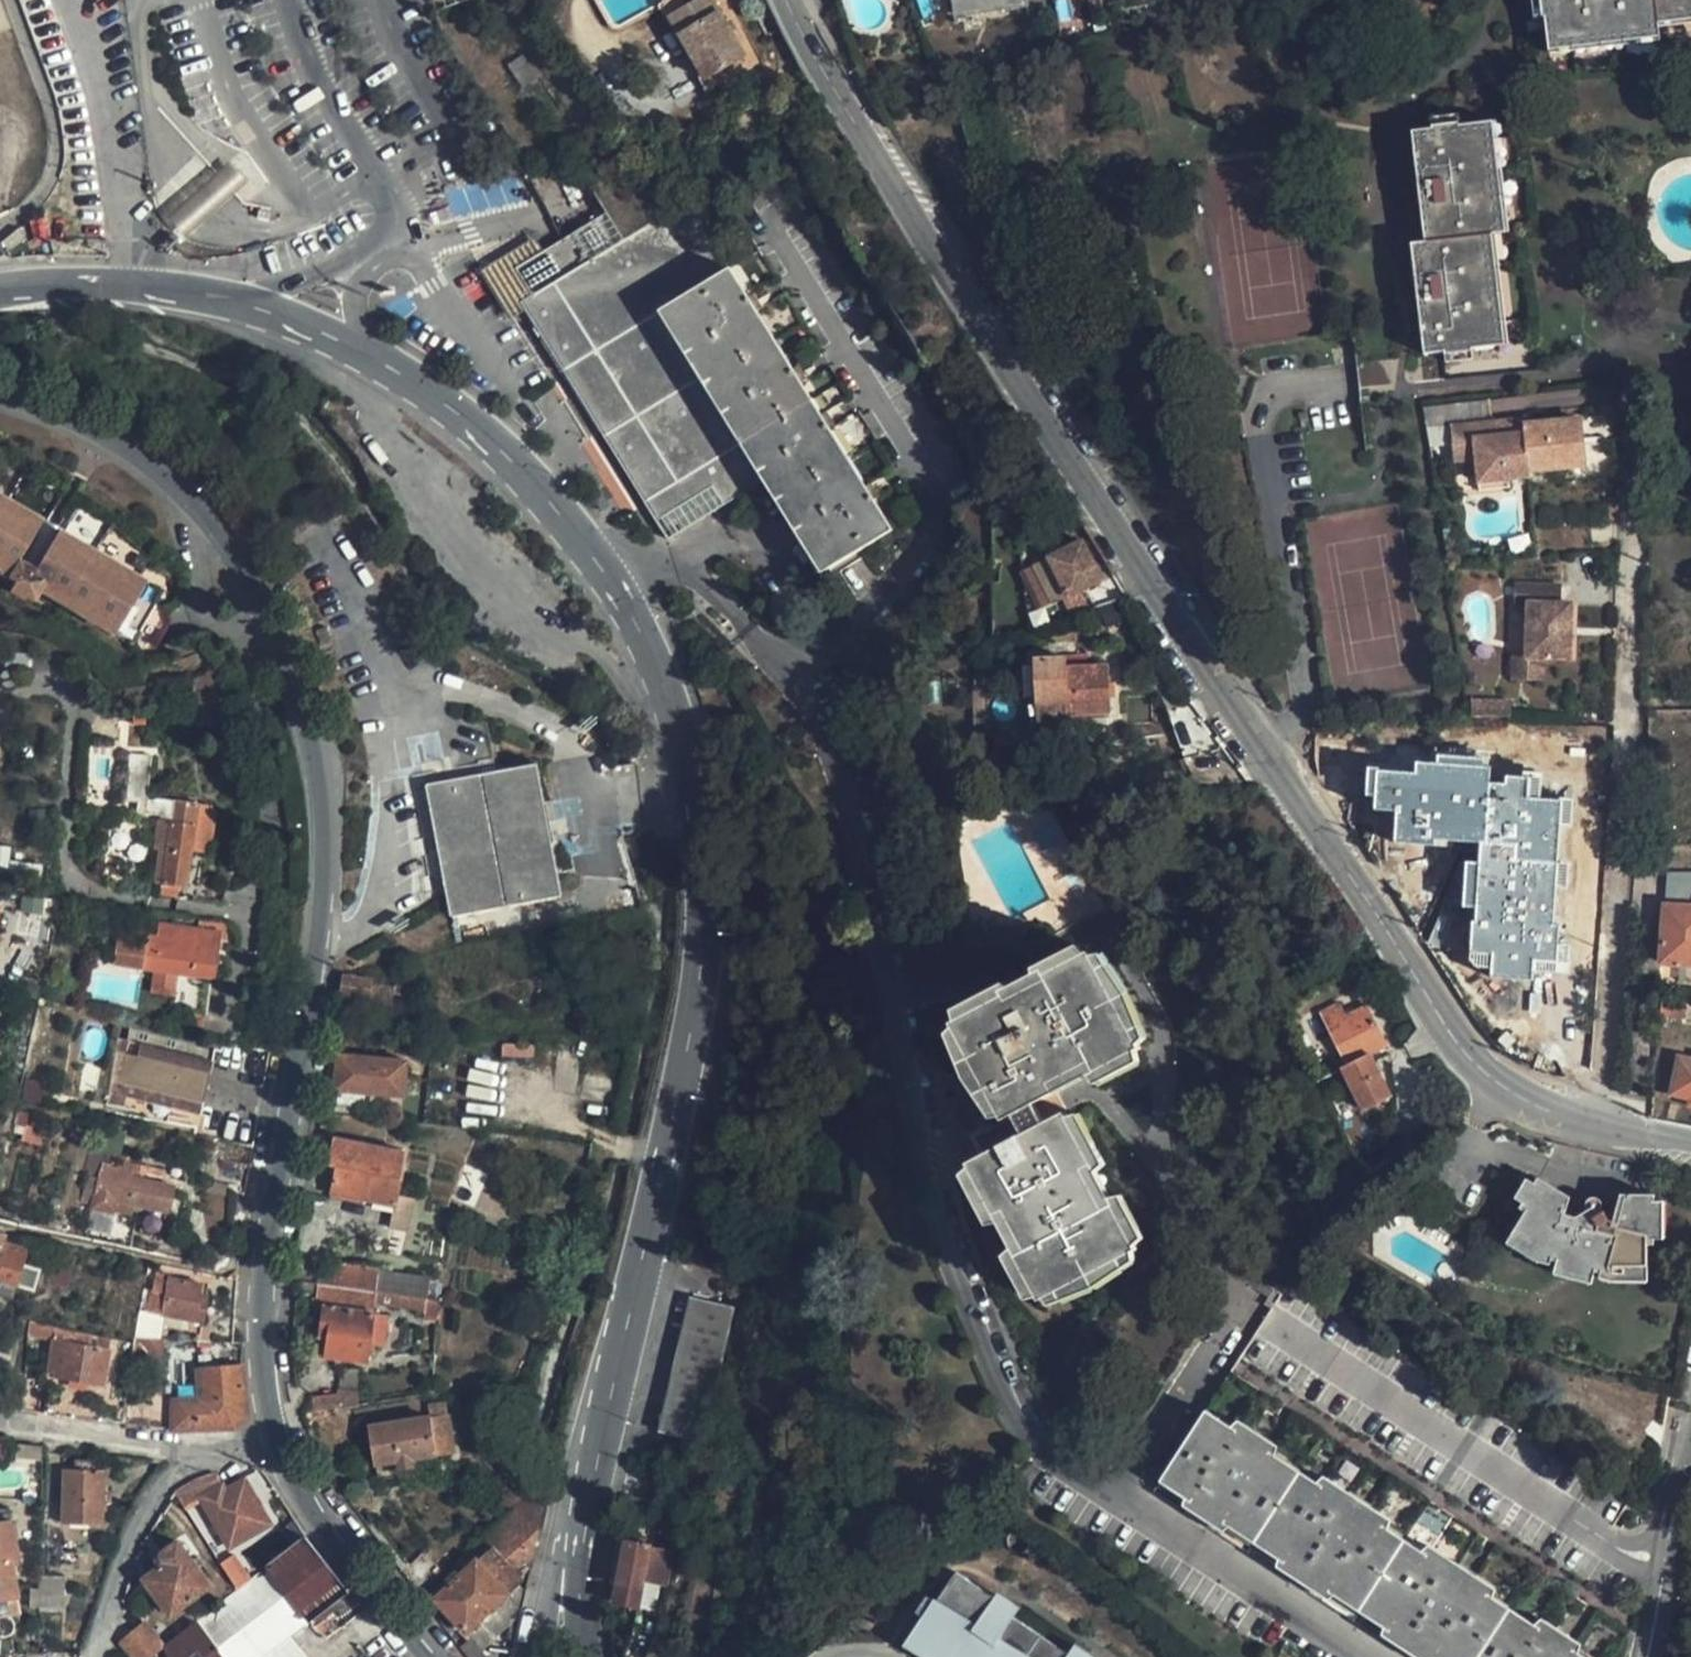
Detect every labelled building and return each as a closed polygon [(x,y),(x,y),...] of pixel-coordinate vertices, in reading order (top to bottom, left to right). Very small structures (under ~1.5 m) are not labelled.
[(716,56),(742,43),(720,0),(667,0),(668,1),(697,58),(713,50),(716,56)] [(1026,0),(946,0),(949,20),(1027,7),(1026,0)] [(1542,41),(1657,27),(1656,13),(1690,8),(1690,0),(1537,0),(1542,41)] [(1657,27),(1690,22),(1690,8),(1656,13),(1657,27)] [(1657,27),(1542,41),(1544,54),(1659,39),(1657,27)] [(713,50),(697,58),(700,64),(716,56),(713,50)] [(1475,121),(1491,235),(1502,233),(1486,119),(1475,121)] [(1475,121),(1403,130),(1410,181),(1419,243),(1406,245),(1412,288),(1421,357),(1492,346),(1476,236),(1491,235),(1475,121)] [(890,530),(731,267),(688,200),(658,148),(582,176),(607,217),(550,253),(518,273),(534,298),(523,304),(529,312),(564,369),(668,536),(768,474),(827,569),(890,530)] [(1476,236),(1492,346),(1507,344),(1491,235),(1476,236)] [(518,273),(550,253),(541,238),(485,272),(515,320),(529,312),(523,304),(534,298),(518,273)] [(1425,431),(1426,434),(1450,431),(1493,425),(1490,400),(1422,410),(1425,431)] [(1515,436),(1525,435),(1524,426),(1524,421),(1493,425),(1495,431),(1509,429),(1510,437),(1515,436)] [(1584,465),(1580,421),(1524,426),(1525,435),(1528,469),(1584,465)] [(1493,425),(1450,431),(1452,451),(1465,449),(1467,463),(1474,462),(1477,484),(1508,481),(1518,480),(1528,479),(1528,469),(1525,435),(1515,436),(1510,437),(1509,429),(1495,431),(1493,425)] [(1465,449),(1452,451),(1454,465),(1467,463),(1465,449)] [(1508,481),(1477,484),(1478,492),(1509,489),(1508,481)] [(0,491),(0,569),(3,570),(0,574),(15,583),(9,592),(25,601),(27,598),(38,603),(43,594),(133,646),(165,587),(60,527),(37,567),(23,559),(46,518),(0,491)] [(37,567),(60,527),(46,518),(23,559),(37,567)] [(1101,579),(1082,544),(1040,566),(1058,600),(1070,594),(1083,587),(1094,608),(1115,602),(1119,600),(1121,599),(1110,574),(1101,579)] [(1516,580),(1516,598),(1529,598),(1528,650),(1544,650),(1572,650),(1572,596),(1561,596),(1561,580),(1516,580)] [(1115,602),(1094,608),(1103,627),(1123,620),(1115,602)] [(311,625),(317,642),(327,639),(321,621),(311,625)] [(1528,650),(1515,650),(1515,671),(1543,671),(1544,650),(1528,650)] [(1104,666),(1062,669),(1061,659),(1033,662),(1038,724),(1066,722),(1067,712),(1106,710),(1104,666)] [(1470,712),(1509,713),(1510,697),(1471,696),(1470,712)] [(79,702),(68,800),(145,809),(153,739),(145,738),(148,709),(79,702)] [(1397,770),(1379,769),(1376,804),(1396,809),(1395,842),(1479,846),(1472,970),(1553,977),(1561,798),(1521,791),(1523,774),(1439,758),(1397,770)] [(547,771),(431,785),(446,922),(563,909),(547,771)] [(188,888),(197,807),(172,803),(169,826),(158,824),(155,851),(161,851),(158,883),(188,888)] [(30,861),(23,831),(0,835),(0,867),(30,861)] [(1662,870),(1661,905),(1660,958),(1690,959),(1690,870),(1662,870)] [(197,882),(193,903),(223,906),(226,887),(197,882)] [(159,923),(156,937),(179,940),(182,927),(159,923)] [(119,926),(112,963),(155,970),(179,975),(210,980),(219,932),(182,927),(179,940),(156,937),(143,935),(144,929),(119,926)] [(1129,1249),(1103,1197),(1092,1204),(1075,1168),(1085,1162),(1057,1110),(1048,1093),(1043,1085),(1084,1064),(1088,1073),(1132,1050),(1080,948),(1035,971),(1040,980),(1000,1001),(995,992),(977,1003),(941,1022),(992,1123),(1000,1140),(957,1163),(984,1215),(993,1210),(1012,1247),(1003,1253),(1028,1302),(1129,1249)] [(179,975),(155,970),(152,991),(177,996),(179,975)] [(204,1014),(210,980),(179,975),(177,996),(174,1009),(189,1012),(204,1014)] [(398,994),(398,990),(368,982),(340,976),(337,993),(364,999),(362,1012),(395,1019),(395,1016),(408,1018),(412,997),(398,994)] [(1391,1093),(1367,1049),(1385,1039),(1363,1002),(1343,1011),(1337,1000),(1318,1010),(1345,1059),(1339,1062),(1363,1108),(1391,1093)] [(204,1014),(189,1012),(185,1032),(199,1035),(204,1014)] [(123,1026),(107,1104),(127,1108),(129,1100),(203,1115),(217,1045),(123,1026)] [(400,1061),(333,1053),(328,1089),(396,1096),(398,1075),(400,1061)] [(1675,1057),(1668,1092),(1690,1097),(1690,1060),(1675,1057)] [(398,1075),(396,1096),(409,1097),(412,1076),(398,1075)] [(401,1152),(331,1137),(316,1135),(310,1164),(325,1167),(331,1168),(326,1194),(391,1207),(401,1152)] [(98,1145),(89,1173),(101,1177),(94,1205),(112,1210),(117,1195),(135,1200),(131,1211),(142,1215),(138,1231),(158,1238),(173,1187),(163,1184),(167,1170),(140,1161),(139,1164),(127,1160),(125,1167),(117,1164),(122,1152),(98,1145)] [(210,1183),(242,1193),(250,1162),(219,1153),(210,1183)] [(325,1167),(310,1164),(305,1190),(326,1194),(331,1168),(325,1167)] [(1531,1179),(1564,1199),(1565,1193),(1534,1174),(1531,1179)] [(1564,1199),(1531,1179),(1515,1204),(1521,1208),(1508,1230),(1536,1246),(1551,1250),(1558,1222),(1605,1234),(1597,1262),(1610,1265),(1644,1265),(1644,1241),(1651,1241),(1650,1197),(1614,1197),(1609,1218),(1603,1218),(1598,1211),(1601,1209),(1603,1204),(1603,1199),(1601,1195),(1598,1192),(1595,1191),(1588,1192),(1585,1195),(1583,1198),(1583,1204),(1584,1208),(1572,1215),(1560,1213),(1564,1199)] [(1551,1250),(1597,1262),(1605,1234),(1558,1222),(1551,1250)] [(31,1291),(36,1269),(20,1264),(24,1251),(0,1244),(0,1298),(10,1301),(14,1285),(31,1291)] [(328,1261),(313,1284),(376,1292),(385,1293),(424,1299),(427,1299),(430,1278),(389,1273),(379,1272),(379,1267),(328,1261)] [(207,1286),(165,1278),(163,1290),(145,1287),(141,1311),(193,1320),(189,1340),(197,1340),(200,1321),(206,1293),(207,1286)] [(310,1283),(294,1281),(294,1289),(309,1292),(310,1283)] [(1157,1480),(1419,1656),(1609,1656),(1628,1627),(1598,1608),(1621,1573),(1589,1551),(1624,1497),(1298,1281),(1261,1333),(1237,1365),(1223,1385),(1209,1407),(1206,1410),(1157,1480)] [(376,1292),(313,1284),(310,1306),(319,1307),(314,1356),(365,1362),(369,1345),(371,1343),(382,1345),(386,1313),(374,1312),(375,1304),(376,1292)] [(423,1310),(424,1299),(385,1293),(376,1292),(375,1304),(423,1310)] [(660,1430),(703,1440),(736,1305),(693,1295),(660,1430)] [(423,1310),(422,1311),(437,1313),(438,1301),(427,1299),(424,1299),(423,1310)] [(152,1324),(139,1322),(138,1336),(149,1336),(152,1324)] [(76,1338),(77,1331),(28,1324),(27,1332),(76,1338)] [(244,1359),(192,1358),(197,1340),(189,1340),(149,1336),(138,1336),(136,1340),(125,1423),(175,1429),(232,1425),(246,1411),(244,1359)] [(106,1348),(51,1340),(47,1369),(53,1370),(53,1376),(100,1384),(106,1348)] [(247,1358),(244,1340),(197,1340),(192,1358),(244,1359),(247,1358)] [(0,1350),(0,1376),(3,1376),(9,1351),(0,1350)] [(338,1394),(339,1407),(357,1404),(359,1393),(337,1391),(338,1394)] [(339,1407),(338,1394),(314,1397),(311,1403),(313,1412),(339,1407)] [(458,1453),(452,1414),(450,1402),(434,1405),(436,1416),(371,1426),(378,1466),(441,1456),(458,1453)] [(72,1461),(71,1470),(91,1471),(91,1461),(72,1461)] [(71,1470),(63,1470),(62,1522),(101,1523),(102,1495),(102,1487),(103,1471),(91,1471),(71,1470)] [(269,1522),(245,1477),(224,1488),(222,1485),(216,1473),(193,1481),(175,1491),(183,1505),(202,1494),(204,1499),(229,1542),(269,1522)] [(539,1518),(523,1530),(515,1520),(473,1553),(483,1567),(499,1553),(524,1583),(528,1586),(532,1581),(527,1574),(536,1566),(545,1519),(539,1518)] [(2,1635),(7,1633),(10,1628),(11,1618),(21,1616),(16,1594),(20,1593),(13,1557),(18,1556),(10,1519),(0,1520),(0,1635),(2,1635)] [(309,1623),(350,1593),(306,1536),(266,1567),(250,1579),(235,1590),(193,1622),(170,1639),(164,1643),(171,1656),(264,1656),(309,1623)] [(616,1602),(641,1605),(644,1580),(660,1582),(665,1544),(648,1542),(625,1540),(616,1602)] [(209,1585),(176,1541),(154,1557),(156,1560),(137,1574),(152,1595),(155,1592),(171,1613),(209,1585)] [(233,1550),(217,1559),(235,1590),(250,1579),(233,1550)] [(440,1602),(469,1634),(510,1599),(521,1591),(524,1583),(499,1553),(483,1567),(440,1602)] [(1010,1618),(991,1605),(994,1599),(955,1573),(935,1604),(928,1600),(918,1616),(924,1620),(915,1635),(940,1652),(937,1656),(1070,1656),(1010,1618)] [(67,1577),(39,1576),(39,1599),(67,1600),(67,1577)] [(469,1634),(485,1651),(518,1622),(524,1583),(521,1591),(510,1599),(469,1634)] [(991,1605),(1010,1618),(1018,1606),(998,1593),(994,1599),(991,1605)] [(164,1643),(170,1639),(156,1621),(148,1626),(164,1643)] [(121,1639),(135,1656),(144,1656),(164,1643),(148,1626),(144,1623),(121,1639)] [(915,1635),(906,1649),(919,1656),(937,1656),(940,1652),(915,1635)] [(1070,1656),(1094,1656),(1095,1656),(1075,1644),(1068,1655),(1070,1656)]
